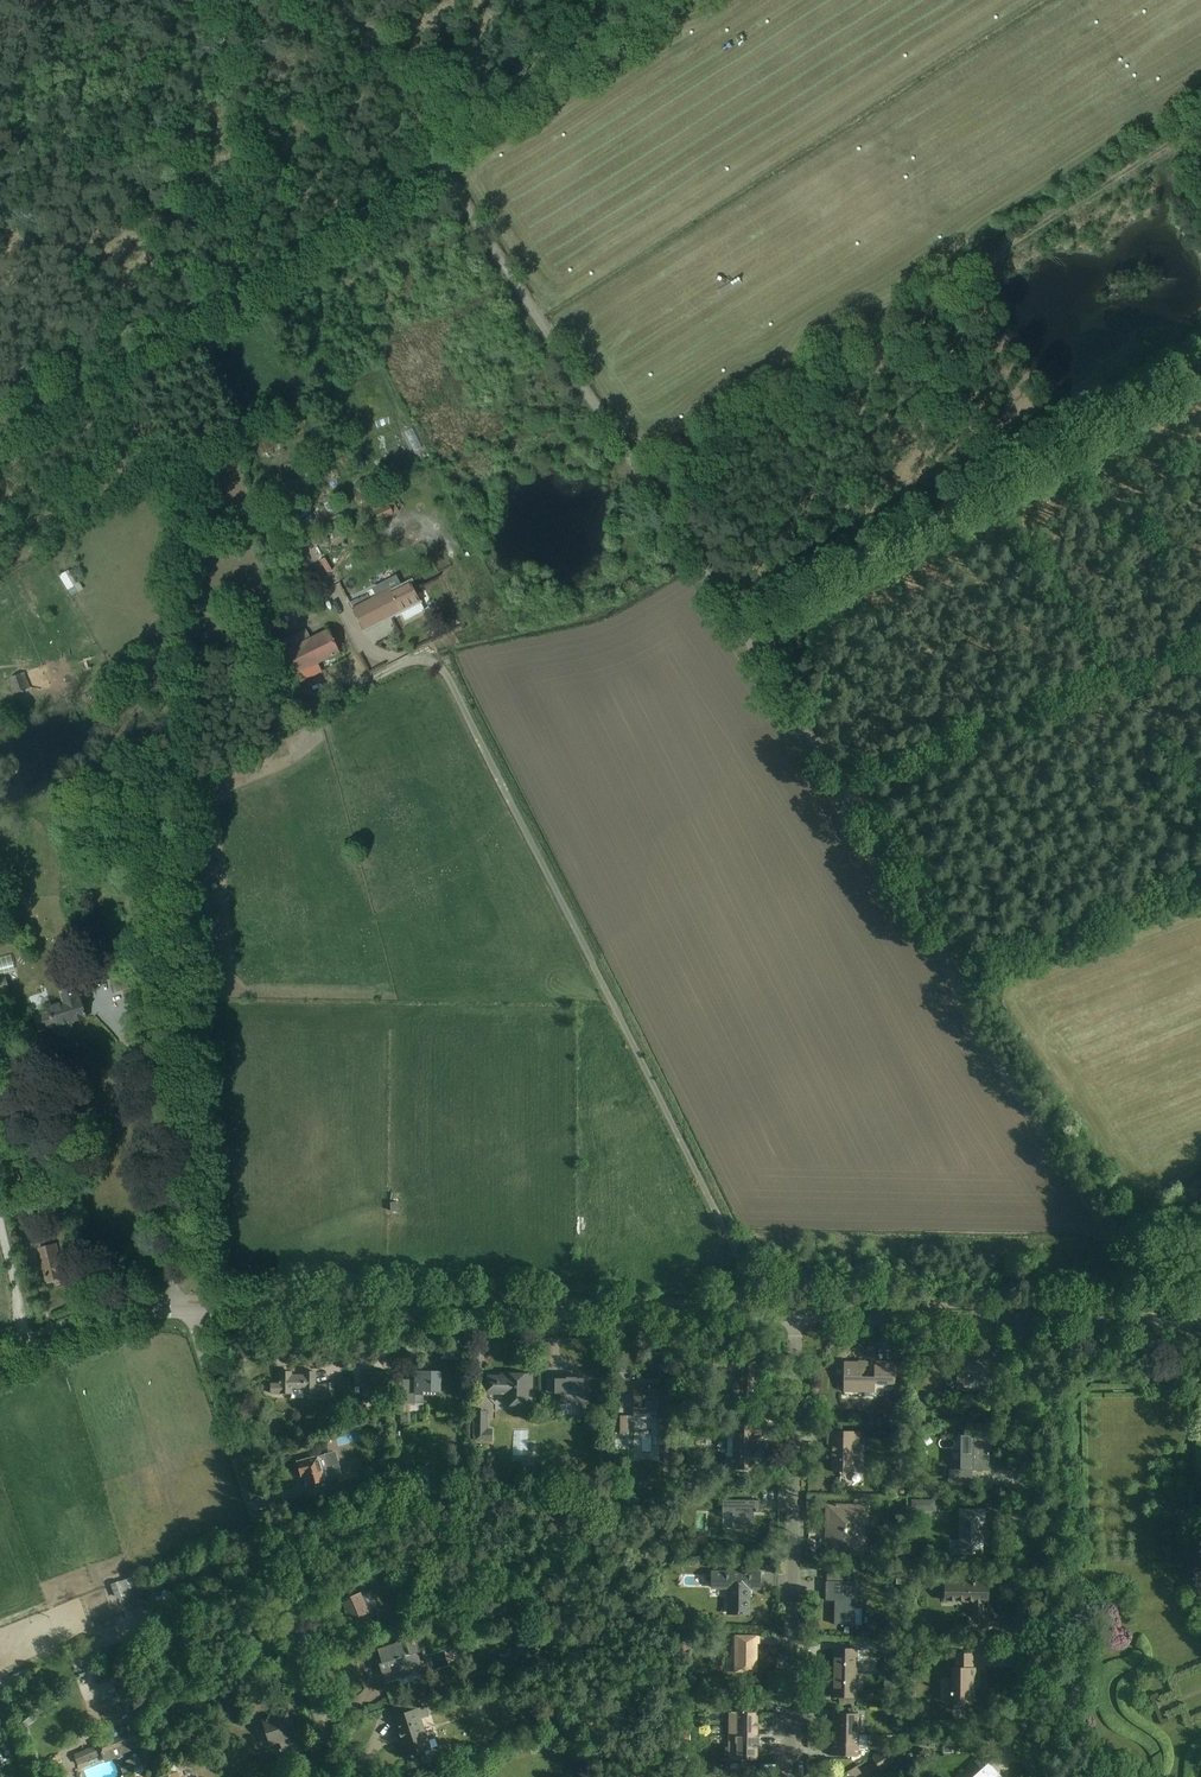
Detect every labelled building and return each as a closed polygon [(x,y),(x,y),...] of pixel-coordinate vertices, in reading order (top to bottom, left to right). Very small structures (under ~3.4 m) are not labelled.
[(413,435),(405,438),(411,452),(419,449),(413,435)] [(282,465),(284,473),(293,471),(291,463),(282,465)] [(393,513),(389,504),(374,511),(379,520),(393,513)] [(338,513),(325,520),(334,538),(347,532),(338,513)] [(59,574),(69,593),(86,584),(75,565),(59,574)] [(405,620),(424,610),(410,582),(402,585),(396,574),(371,587),(375,595),(352,608),(364,631),(401,612),(405,620)] [(306,628),(281,641),(297,673),(299,672),(303,679),(321,670),(317,663),(339,652),(327,628),(310,636),(306,628)] [(10,677),(16,693),(30,687),(24,672),(10,677)] [(131,690),(127,685),(122,689),(126,694),(131,690)] [(41,1032),(92,1017),(86,997),(78,1000),(71,977),(44,985),(50,1004),(34,1009),(41,1032)] [(399,1209),(398,1200),(389,1200),(390,1209),(399,1209)] [(229,1234),(214,1233),(213,1247),(228,1248),(229,1234)] [(50,1283),(74,1277),(67,1255),(58,1257),(54,1243),(40,1246),(50,1283)] [(736,1395),(761,1396),(762,1354),(720,1353),(719,1370),(737,1370),(736,1395)] [(841,1392),(889,1392),(890,1360),(842,1359),(841,1392)] [(949,1384),(989,1385),(990,1362),(950,1361),(949,1384)] [(281,1398),(334,1399),(335,1370),(281,1370),(281,1398)] [(446,1392),(447,1371),(419,1370),(418,1379),(402,1378),(401,1390),(413,1391),(412,1404),(428,1405),(429,1391),(446,1392)] [(510,1406),(532,1406),(532,1372),(491,1372),(491,1394),(510,1394),(510,1406)] [(573,1403),(594,1403),(594,1387),(586,1387),(587,1377),(576,1376),(576,1382),(561,1382),(560,1394),(573,1394),(573,1403)] [(660,1439),(678,1439),(678,1405),(683,1405),(683,1389),(635,1389),(635,1417),(660,1417),(660,1439)] [(486,1409),(474,1409),(475,1441),(491,1441),(491,1433),(486,1433),(486,1409)] [(616,1414),(615,1430),(628,1431),(629,1414),(616,1414)] [(737,1423),(737,1473),(761,1472),(761,1436),(767,1436),(767,1423),(737,1423)] [(512,1431),(512,1456),(526,1456),(526,1430),(512,1431)] [(836,1472),(863,1471),(863,1431),(835,1432),(836,1472)] [(958,1483),(986,1484),(987,1434),(959,1434),(958,1483)] [(315,1488),(331,1482),(321,1452),(299,1459),(304,1476),(311,1474),(315,1488)] [(922,1501),(924,1511),(934,1510),(932,1499),(922,1501)] [(765,1514),(765,1500),(723,1500),(723,1512),(736,1512),(736,1528),(757,1528),(756,1514),(765,1514)] [(828,1505),(828,1528),(868,1528),(868,1505),(828,1505)] [(958,1556),(982,1556),(981,1508),(957,1508),(958,1556)] [(828,1555),(868,1555),(868,1528),(828,1528),(828,1555)] [(764,1585),(765,1572),(714,1572),(714,1590),(730,1590),(729,1612),(751,1613),(751,1585),(764,1585)] [(129,1588),(135,1585),(131,1575),(110,1583),(117,1601),(132,1596),(129,1588)] [(835,1626),(858,1626),(858,1581),(826,1581),(826,1600),(835,1600),(835,1626)] [(986,1633),(985,1605),(985,1583),(941,1583),(941,1604),(967,1604),(968,1633),(986,1633)] [(355,1628),(379,1620),(369,1591),(345,1599),(355,1628)] [(736,1672),(761,1672),(761,1635),(737,1635),(736,1672)] [(391,1679),(417,1670),(406,1640),(380,1649),(391,1679)] [(830,1646),(830,1672),(856,1673),(856,1646),(830,1646)] [(948,1700),(975,1700),(975,1665),(948,1665),(948,1700)] [(829,1696),(856,1696),(856,1673),(830,1672),(829,1696)] [(395,1716),(409,1759),(438,1749),(424,1707),(395,1716)] [(726,1759),(756,1759),(756,1710),(726,1710),(726,1759)] [(293,1752),(304,1748),(290,1711),(263,1720),(272,1745),(288,1739),(293,1752)] [(830,1711),(830,1732),(857,1733),(857,1711),(830,1711)] [(105,1757),(141,1741),(133,1723),(97,1739),(105,1757)] [(829,1753),(856,1754),(857,1733),(830,1732),(829,1753)] [(877,1769),(894,1763),(889,1749),(872,1754),(877,1769)] [(127,1770),(131,1769),(134,1776),(143,1773),(137,1755),(124,1760),(127,1770)] [(986,1759),(964,1776),(1001,1776),(986,1759)]
